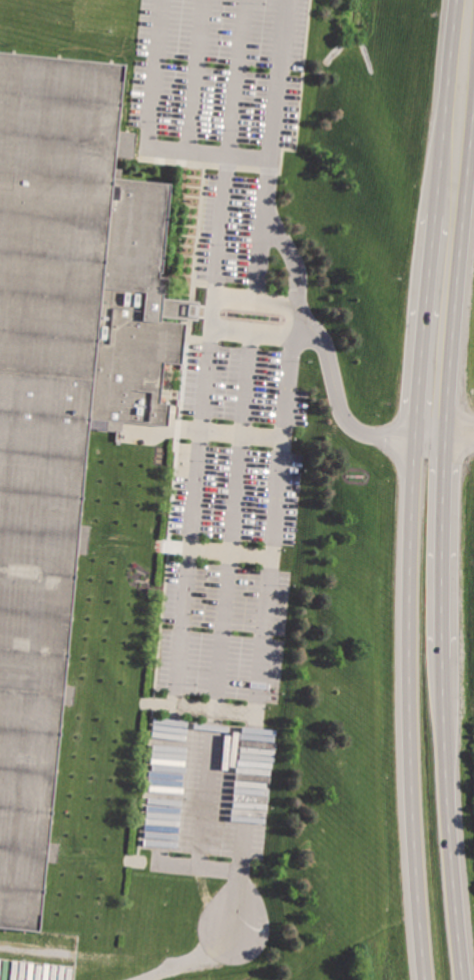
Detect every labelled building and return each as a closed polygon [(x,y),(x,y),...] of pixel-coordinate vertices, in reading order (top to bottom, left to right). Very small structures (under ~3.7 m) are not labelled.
[(42,928),(48,866),(59,867),(61,848),(47,847),(61,708),(74,709),(76,688),(63,687),(75,556),(86,557),(89,525),(78,524),(87,420),(181,429),(194,301),(164,298),(175,185),(114,179),(116,160),(135,162),(137,133),(119,131),(126,65),(0,53),(0,924),(42,928)]
